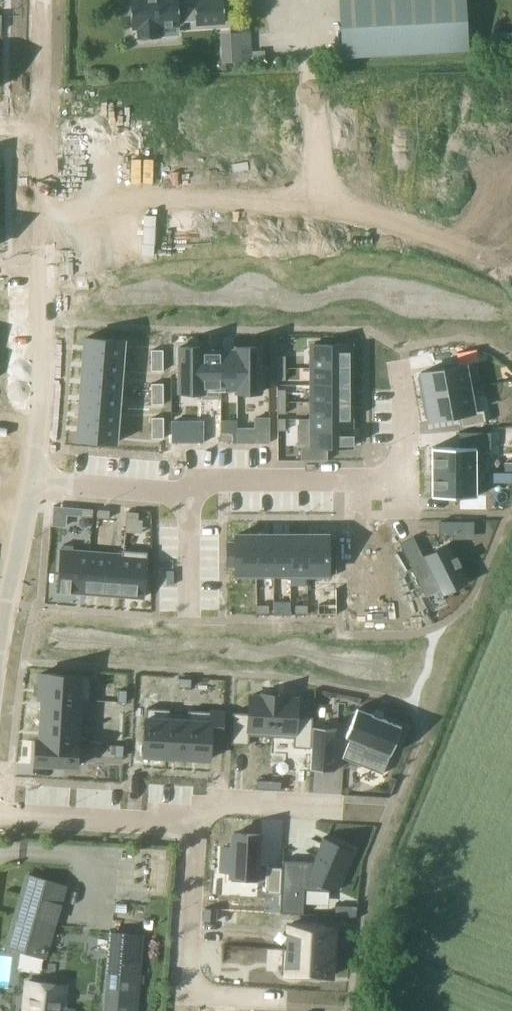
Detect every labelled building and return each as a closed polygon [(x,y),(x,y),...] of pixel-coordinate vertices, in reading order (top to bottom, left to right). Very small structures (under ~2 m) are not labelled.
[(132,28),(138,27),(139,39),(159,37),(158,26),(179,25),(179,22),(196,20),(196,24),(225,22),(223,0),(194,0),(194,1),(178,2),(178,0),(130,0),(132,28)] [(429,0),(380,0),(325,2),(328,66),(431,62),(429,0)] [(85,337),(84,355),(122,358),(124,340),(85,337)] [(311,344),(311,368),(351,368),(351,344),(311,344)] [(178,347),(178,391),(202,391),(203,391),(203,350),(204,350),(204,346),(178,347)] [(236,388),(236,391),(262,391),(261,346),(236,346),(236,350),(237,350),(237,388),(236,388)] [(151,349),(151,360),(163,360),(163,349),(151,349)] [(202,391),(202,397),(221,397),(221,388),(220,388),(220,350),(204,350),(203,350),(203,391),(202,391)] [(220,350),(220,388),(221,388),(236,388),(237,388),(237,350),(236,350),(220,350)] [(84,355),(83,371),(121,375),(122,358),(84,355)] [(277,355),(277,367),(285,368),(285,355),(277,355)] [(163,370),(163,360),(151,360),(151,370),(163,370)] [(421,376),(418,376),(421,397),(469,388),(465,363),(421,372),(421,376)] [(285,379),(285,368),(277,367),(277,379),(285,379)] [(311,368),(311,384),(351,384),(351,368),(311,368)] [(83,371),(81,388),(120,391),(121,375),(83,371)] [(151,383),(151,394),(163,393),(163,383),(151,383)] [(311,400),(311,401),(351,401),(351,400),(351,384),(311,384),(311,400)] [(81,388),(80,405),(118,408),(120,391),(81,388)] [(469,388),(421,397),(425,417),(429,416),(430,420),(458,415),(461,427),(485,422),(483,410),(474,412),(469,388)] [(285,389),(277,389),(277,401),(285,401),(285,389)] [(163,404),(163,393),(151,394),(151,404),(163,404)] [(285,413),(285,401),(277,401),(277,413),(285,413)] [(311,401),(311,418),(351,418),(351,401),(311,401)] [(80,405),(79,422),(117,425),(118,408),(80,405)] [(151,417),(151,428),(163,427),(163,417),(151,417)] [(277,418),(277,430),(285,430),(285,418),(277,418)] [(298,419),(298,446),(300,446),(300,460),(327,460),(327,447),(351,447),(351,444),(353,444),(353,443),(351,443),(351,436),(353,436),(353,434),(351,434),(351,418),(311,418),(311,419),(298,419)] [(79,422),(77,440),(116,443),(117,425),(79,422)] [(164,438),(163,427),(151,428),(152,438),(164,438)] [(432,447),(432,471),(476,471),(476,472),(486,472),(486,448),(491,448),(491,431),(459,431),(459,447),(432,447)] [(220,440),(232,440),(232,432),(220,432),(220,440)] [(432,471),(432,496),(476,496),(476,472),(476,471),(432,471)] [(93,509),(81,508),(80,516),(92,517),(93,509)] [(109,510),(97,509),(97,517),(109,518),(109,510)] [(126,511),(126,519),(138,520),(138,512),(126,511)] [(412,529),(398,537),(424,589),(438,581),(440,585),(466,572),(446,533),(421,547),(412,529)] [(227,543),(227,564),(235,564),(235,578),(256,578),(256,534),(235,534),(235,543),(227,543)] [(256,534),(256,578),(273,578),(273,534),(257,534),(256,534)] [(273,534),(273,578),(274,578),(290,578),(290,573),(290,534),(273,534)] [(290,534),(290,573),(290,578),(290,585),(306,585),(306,578),(306,573),(307,573),(307,534),(290,534)] [(306,573),(306,578),(307,578),(328,578),(328,534),(307,534),(307,573),(306,573)] [(61,550),(57,590),(60,590),(60,592),(61,592),(61,590),(69,591),(68,593),(70,593),(70,591),(86,592),(89,552),(61,550)] [(123,555),(120,595),(143,597),(147,552),(122,550),(122,555),(123,555)] [(89,552),(86,592),(103,593),(106,554),(89,552)] [(106,554),(103,593),(120,595),(123,555),(122,555),(106,554)] [(392,574),(349,574),(349,596),(356,596),(356,615),(384,615),(384,596),(392,596),(392,574)] [(269,605),(256,605),(256,613),(269,613),(269,605)] [(295,605),(295,613),(307,613),(307,605),(295,605)] [(38,676),(37,700),(40,700),(78,702),(79,678),(38,676)] [(179,678),(179,686),(191,687),(191,678),(179,678)] [(118,701),(126,702),(127,690),(118,689),(118,701)] [(233,712),(231,743),(249,744),(249,735),(271,737),(274,694),(262,694),(262,696),(250,695),(249,713),(233,712)] [(274,694),(271,737),(294,738),(293,747),(301,747),(311,748),(312,717),(296,716),(297,698),(285,697),(285,695),(274,694)] [(40,700),(39,721),(77,723),(78,702),(40,700)] [(131,708),(129,735),(141,735),(141,758),(163,759),(165,717),(145,716),(145,709),(131,708)] [(350,738),(342,757),(382,773),(401,726),(357,708),(346,736),(350,738)] [(165,717),(163,759),(185,760),(187,718),(187,714),(165,713),(165,717)] [(187,718),(185,760),(207,761),(208,739),(221,739),(222,714),(208,714),(208,719),(187,718)] [(39,721),(38,742),(77,744),(77,723),(39,721)] [(313,727),(310,769),(334,770),(337,728),(313,727)] [(34,742),(33,767),(62,768),(62,781),(88,782),(88,767),(76,767),(77,744),(38,742),(34,742)] [(115,744),(114,756),(123,757),(123,745),(115,744)] [(269,789),(269,780),(257,780),(257,788),(269,789)] [(281,789),(281,781),(269,780),(269,789),(281,789)] [(223,847),(221,871),(231,871),(230,881),(258,882),(260,834),(233,833),(232,847),(223,847)] [(281,893),(279,912),(303,914),(304,889),(330,890),(331,888),(335,890),(352,850),(323,837),(313,861),(282,860),(282,867),(281,893)] [(280,893),(282,867),(267,867),(265,892),(280,893)] [(26,874),(5,947),(45,959),(66,886),(26,874)] [(356,912),(357,906),(335,904),(334,915),(352,916),(352,912),(356,912)] [(216,921),(216,909),(204,908),(204,920),(216,921)] [(285,923),(283,948),(330,951),(330,939),(328,938),(329,925),(285,923)] [(102,1010),(138,1010),(141,970),(144,935),(109,932),(107,967),(106,967),(102,1010)] [(283,948),(282,974),(326,976),(327,965),(329,964),(330,951),(283,948)] [(66,986),(26,982),(23,1010),(64,1010),(66,986)]
